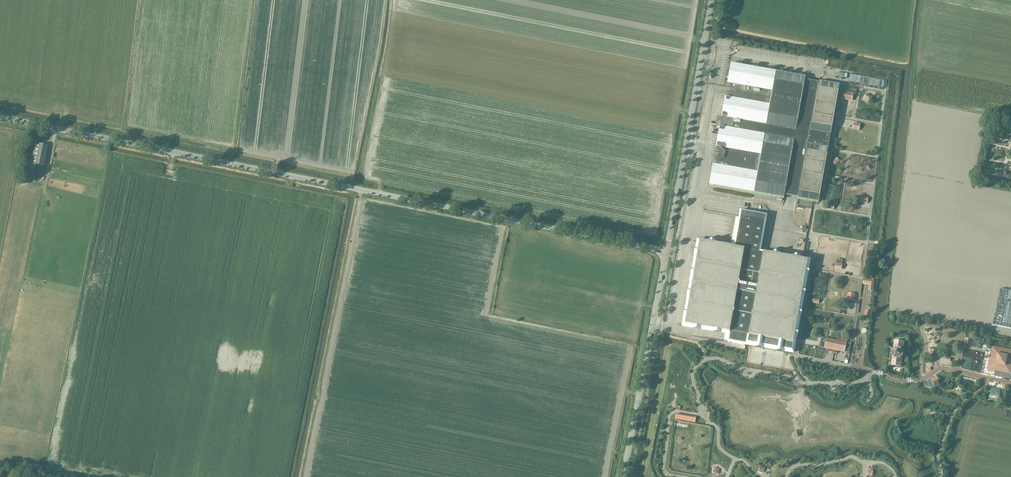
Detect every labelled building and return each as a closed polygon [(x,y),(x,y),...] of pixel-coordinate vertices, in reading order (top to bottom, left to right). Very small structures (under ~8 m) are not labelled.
[(815,82),(804,81),(805,78),(730,64),(721,117),(721,118),(720,118),(718,126),(720,126),(720,127),(719,127),(716,148),(709,186),(784,199),(784,196),(798,198),(797,199),(818,203),(839,86),(818,82),(818,83),(815,82)] [(844,92),(843,100),(852,101),(853,94),(844,92)] [(872,97),(866,93),(863,99),(869,102),(872,97)] [(48,146),(35,143),(30,164),(43,166),(48,146)] [(840,186),(828,184),(825,203),(828,204),(827,208),(833,209),(834,205),(837,205),(840,186)] [(685,322),(684,325),(729,333),(727,342),(746,345),(791,353),(797,322),(808,260),(760,252),(766,215),(740,210),(739,218),(736,218),(731,246),(734,247),(734,248),(699,242),(685,322)] [(863,279),(863,284),(869,285),(868,291),(873,291),(874,281),(863,279)] [(999,289),(992,325),(1010,329),(1010,291),(999,289)] [(820,342),(819,347),(824,348),(828,349),(827,352),(837,353),(837,351),(844,352),(849,353),(850,344),(846,343),(845,342),(846,339),(838,337),(837,341),(821,338),(820,342)] [(905,342),(894,341),(891,366),(901,367),(905,342)] [(987,370),(1010,375),(1010,350),(992,346),(987,370)]
